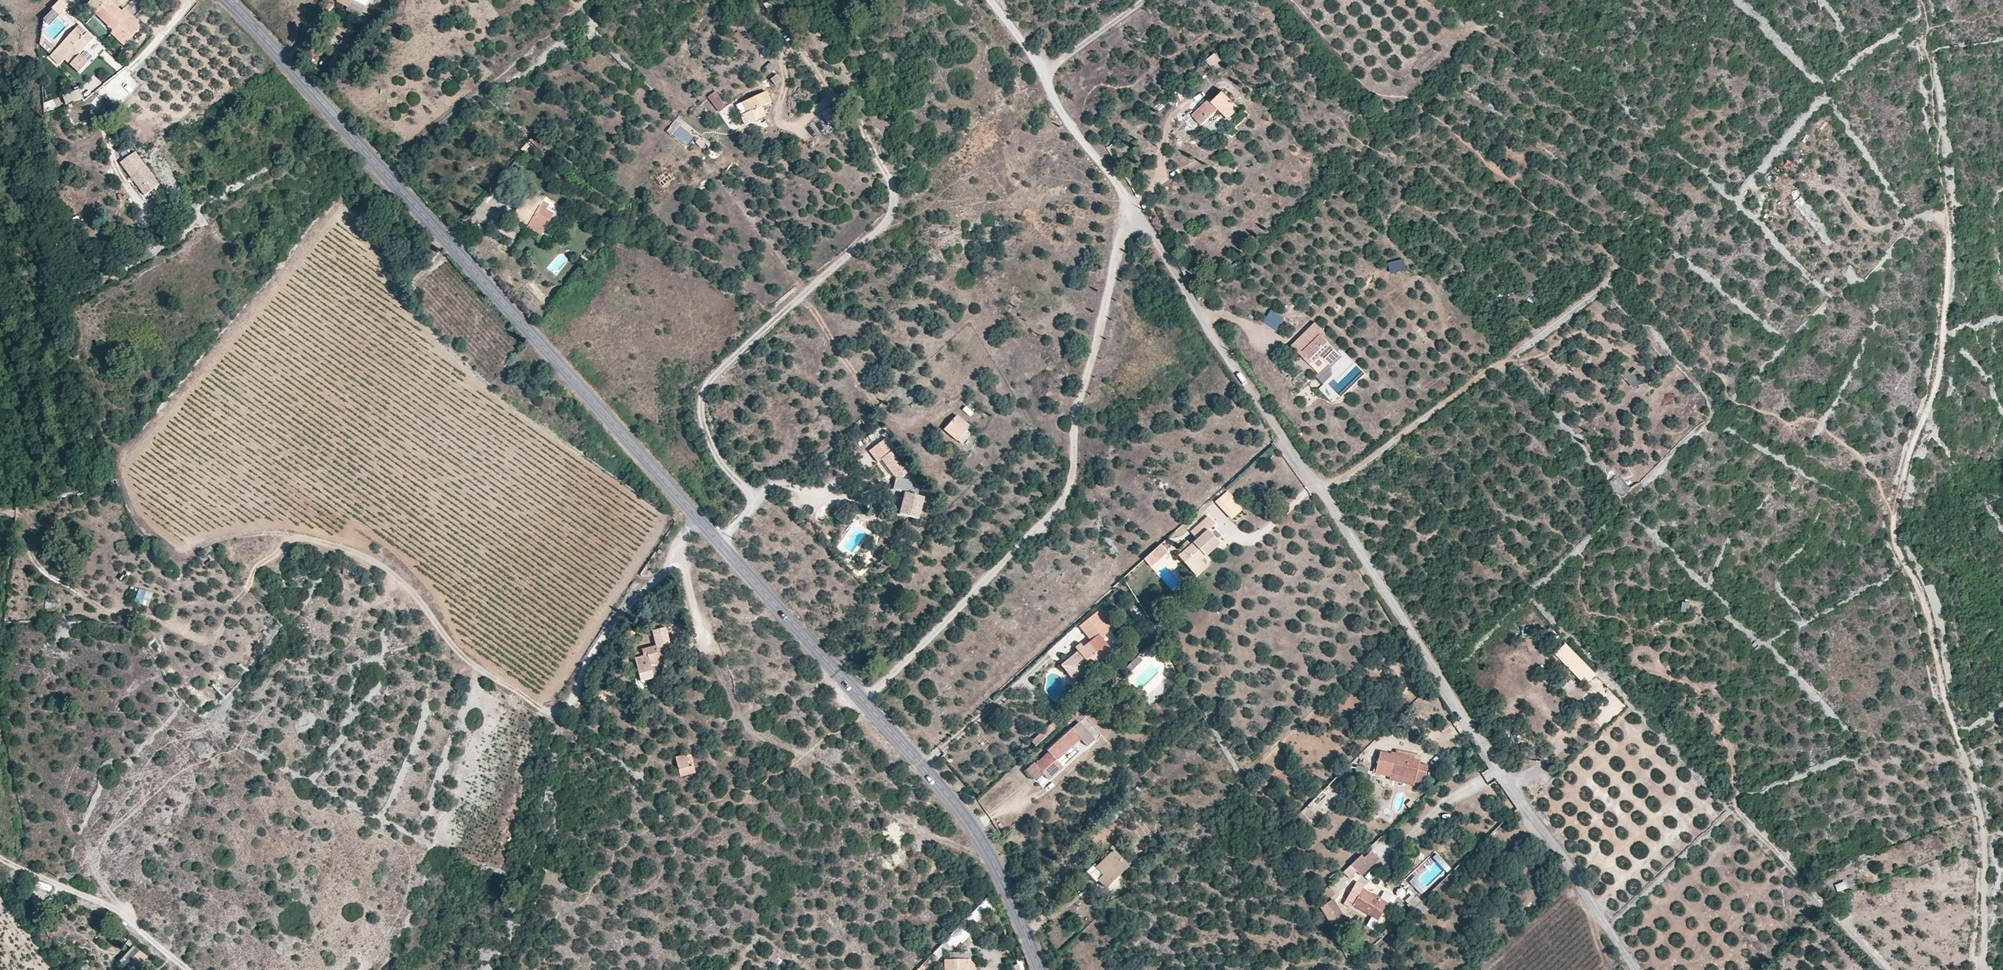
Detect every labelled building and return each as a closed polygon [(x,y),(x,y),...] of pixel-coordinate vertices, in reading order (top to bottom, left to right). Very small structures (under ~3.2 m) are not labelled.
[(62,0),(61,0),(53,9),(59,15),(68,5),(62,0)] [(109,0),(93,0),(88,5),(114,31),(111,33),(123,45),(142,26),(136,20),(133,23),(121,12),(109,0)] [(136,20),(124,8),(121,12),(133,23),(136,20)] [(87,44),(93,38),(87,32),(84,35),(77,28),(51,56),(60,65),(65,59),(70,63),(79,53),(87,44)] [(79,53),(70,63),(79,71),(89,61),(79,53)] [(1222,61),(1215,53),(1206,61),(1213,69),(1222,61)] [(783,83),(777,75),(770,79),(776,87),(783,83)] [(84,99),(80,89),(63,96),(67,105),(84,99)] [(727,108),(715,92),(708,97),(720,113),(727,108)] [(767,116),(762,106),(772,102),(767,92),(744,102),(748,113),(741,116),(745,126),(767,116)] [(1240,109),(1224,92),(1213,102),(1209,99),(1192,116),(1199,123),(1202,125),(1218,109),(1229,119),(1240,109)] [(1199,123),(1192,116),(1186,122),(1193,129),(1199,123)] [(705,144),(700,138),(696,142),(701,148),(705,144)] [(135,152),(132,154),(142,167),(145,165),(135,152)] [(120,163),(145,196),(160,185),(145,165),(142,167),(132,154),(120,163)] [(175,209),(164,193),(160,196),(164,202),(166,201),(172,211),(175,209)] [(554,214),(540,206),(543,202),(528,193),(513,218),(542,235),(554,214)] [(1404,259),(1389,262),(1391,273),(1406,270),(1404,259)] [(1317,323),(1291,346),(1317,373),(1327,363),(1320,355),(1334,342),(1317,323)] [(1625,376),(1634,389),(1643,381),(1634,369),(1625,376)] [(1319,388),(1332,402),(1339,396),(1326,382),(1319,388)] [(970,427),(957,415),(945,429),(962,444),(971,434),(967,430),(970,427)] [(895,449),(887,438),(876,447),(884,458),(892,452),(895,449)] [(908,473),(892,452),(881,460),(896,481),(894,491),(904,493),(899,514),(920,519),(925,498),(918,496),(921,486),(911,483),(911,480),(902,478),(908,473)] [(1244,508),(1228,491),(1215,502),(1231,520),(1244,508)] [(1202,561),(1221,544),(1208,531),(1215,524),(1208,516),(1191,532),(1197,539),(1191,545),(1187,540),(1176,550),(1180,554),(1178,556),(1191,571),(1202,561)] [(1151,567),(1168,552),(1160,544),(1144,559),(1151,567)] [(1195,575),(1206,566),(1202,561),(1191,571),(1195,575)] [(147,604),(150,593),(138,590),(135,601),(147,604)] [(1113,652),(1101,637),(1114,628),(1101,610),(1079,626),(1091,641),(1083,647),(1081,643),(1075,647),(1079,652),(1066,661),(1072,670),(1078,665),(1083,672),(1090,666),(1092,668),(1113,652)] [(1111,632),(1104,637),(1108,643),(1116,638),(1111,632)] [(664,676),(660,661),(666,660),(662,645),(634,652),(641,681),(654,678),(664,676)] [(1083,672),(1078,665),(1072,670),(1077,676),(1083,672)] [(1492,693),(1498,691),(1494,677),(1488,678),(1492,693)] [(1072,729),(1073,731),(1081,740),(1087,746),(1095,739),(1080,722),(1072,729)] [(1073,731),(1048,753),(1057,762),(1081,740),(1073,731)] [(1037,746),(1046,737),(1040,732),(1032,742),(1037,746)] [(1424,785),(1429,766),(1420,764),(1421,757),(1396,751),(1395,756),(1380,753),(1375,774),(1424,785)] [(1049,780),(1062,768),(1057,762),(1048,753),(1035,764),(1034,762),(1025,770),(1033,779),(1042,772),(1049,780)] [(689,767),(686,755),(676,757),(681,777),(695,773),(693,766),(689,767)] [(1041,787),(1049,780),(1042,772),(1033,779),(1041,787)] [(1338,777),(1301,812),(1310,821),(1323,809),(1323,810),(1348,787),(1338,777)] [(1565,804),(1566,814),(1576,813),(1575,803),(1565,804)] [(1585,812),(1578,818),(1587,827),(1593,820),(1585,812)] [(1594,838),(1602,835),(1599,828),(1591,830),(1594,838)] [(1371,846),(1380,856),(1390,848),(1382,838),(1371,846)] [(1379,858),(1370,848),(1362,856),(1371,865),(1379,858)] [(1106,888),(1130,866),(1114,849),(1090,872),(1106,888)] [(1739,863),(1749,860),(1745,849),(1736,852),(1739,863)] [(1371,865),(1362,856),(1352,865),(1357,872),(1362,876),(1372,866),(1371,865)] [(1350,879),(1357,872),(1352,865),(1344,873),(1350,879)] [(1757,880),(1764,876),(1760,869),(1753,874),(1757,880)] [(1395,901),(1359,879),(1347,898),(1354,903),(1353,906),(1379,921),(1388,906),(1391,908),(1395,901)] [(1846,880),(1836,884),(1839,892),(1849,888),(1846,880)] [(39,882),(37,889),(49,893),(52,886),(39,882)] [(1797,908),(1806,904),(1801,895),(1793,899),(1797,908)] [(1412,910),(1421,901),(1416,896),(1407,905),(1412,910)] [(1344,917),(1333,898),(1319,906),(1330,924),(1344,917)] [(1354,903),(1347,898),(1344,904),(1351,909),(1353,906),(1354,903)] [(1775,918),(1784,917),(1782,908),(1774,909),(1775,918)] [(1799,914),(1796,921),(1805,924),(1807,917),(1799,914)] [(136,969),(148,956),(140,950),(129,962),(136,969)] [(968,959),(945,960),(945,969),(969,969),(968,959)]
